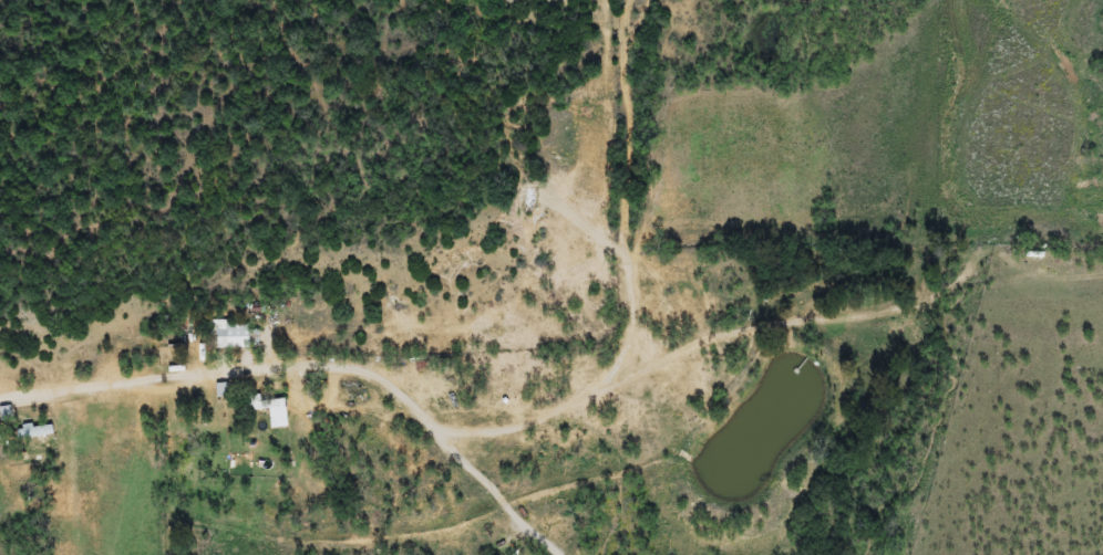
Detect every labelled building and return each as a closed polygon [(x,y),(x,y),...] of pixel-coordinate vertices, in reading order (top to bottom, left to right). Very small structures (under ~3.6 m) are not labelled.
[(210,348),(251,348),(251,330),(232,330),(232,320),(210,320),(210,348)] [(272,411),(272,429),(289,429),(289,399),(250,399),(250,411),(272,411)] [(19,430),(22,441),(56,434),(54,423),(19,430)]
